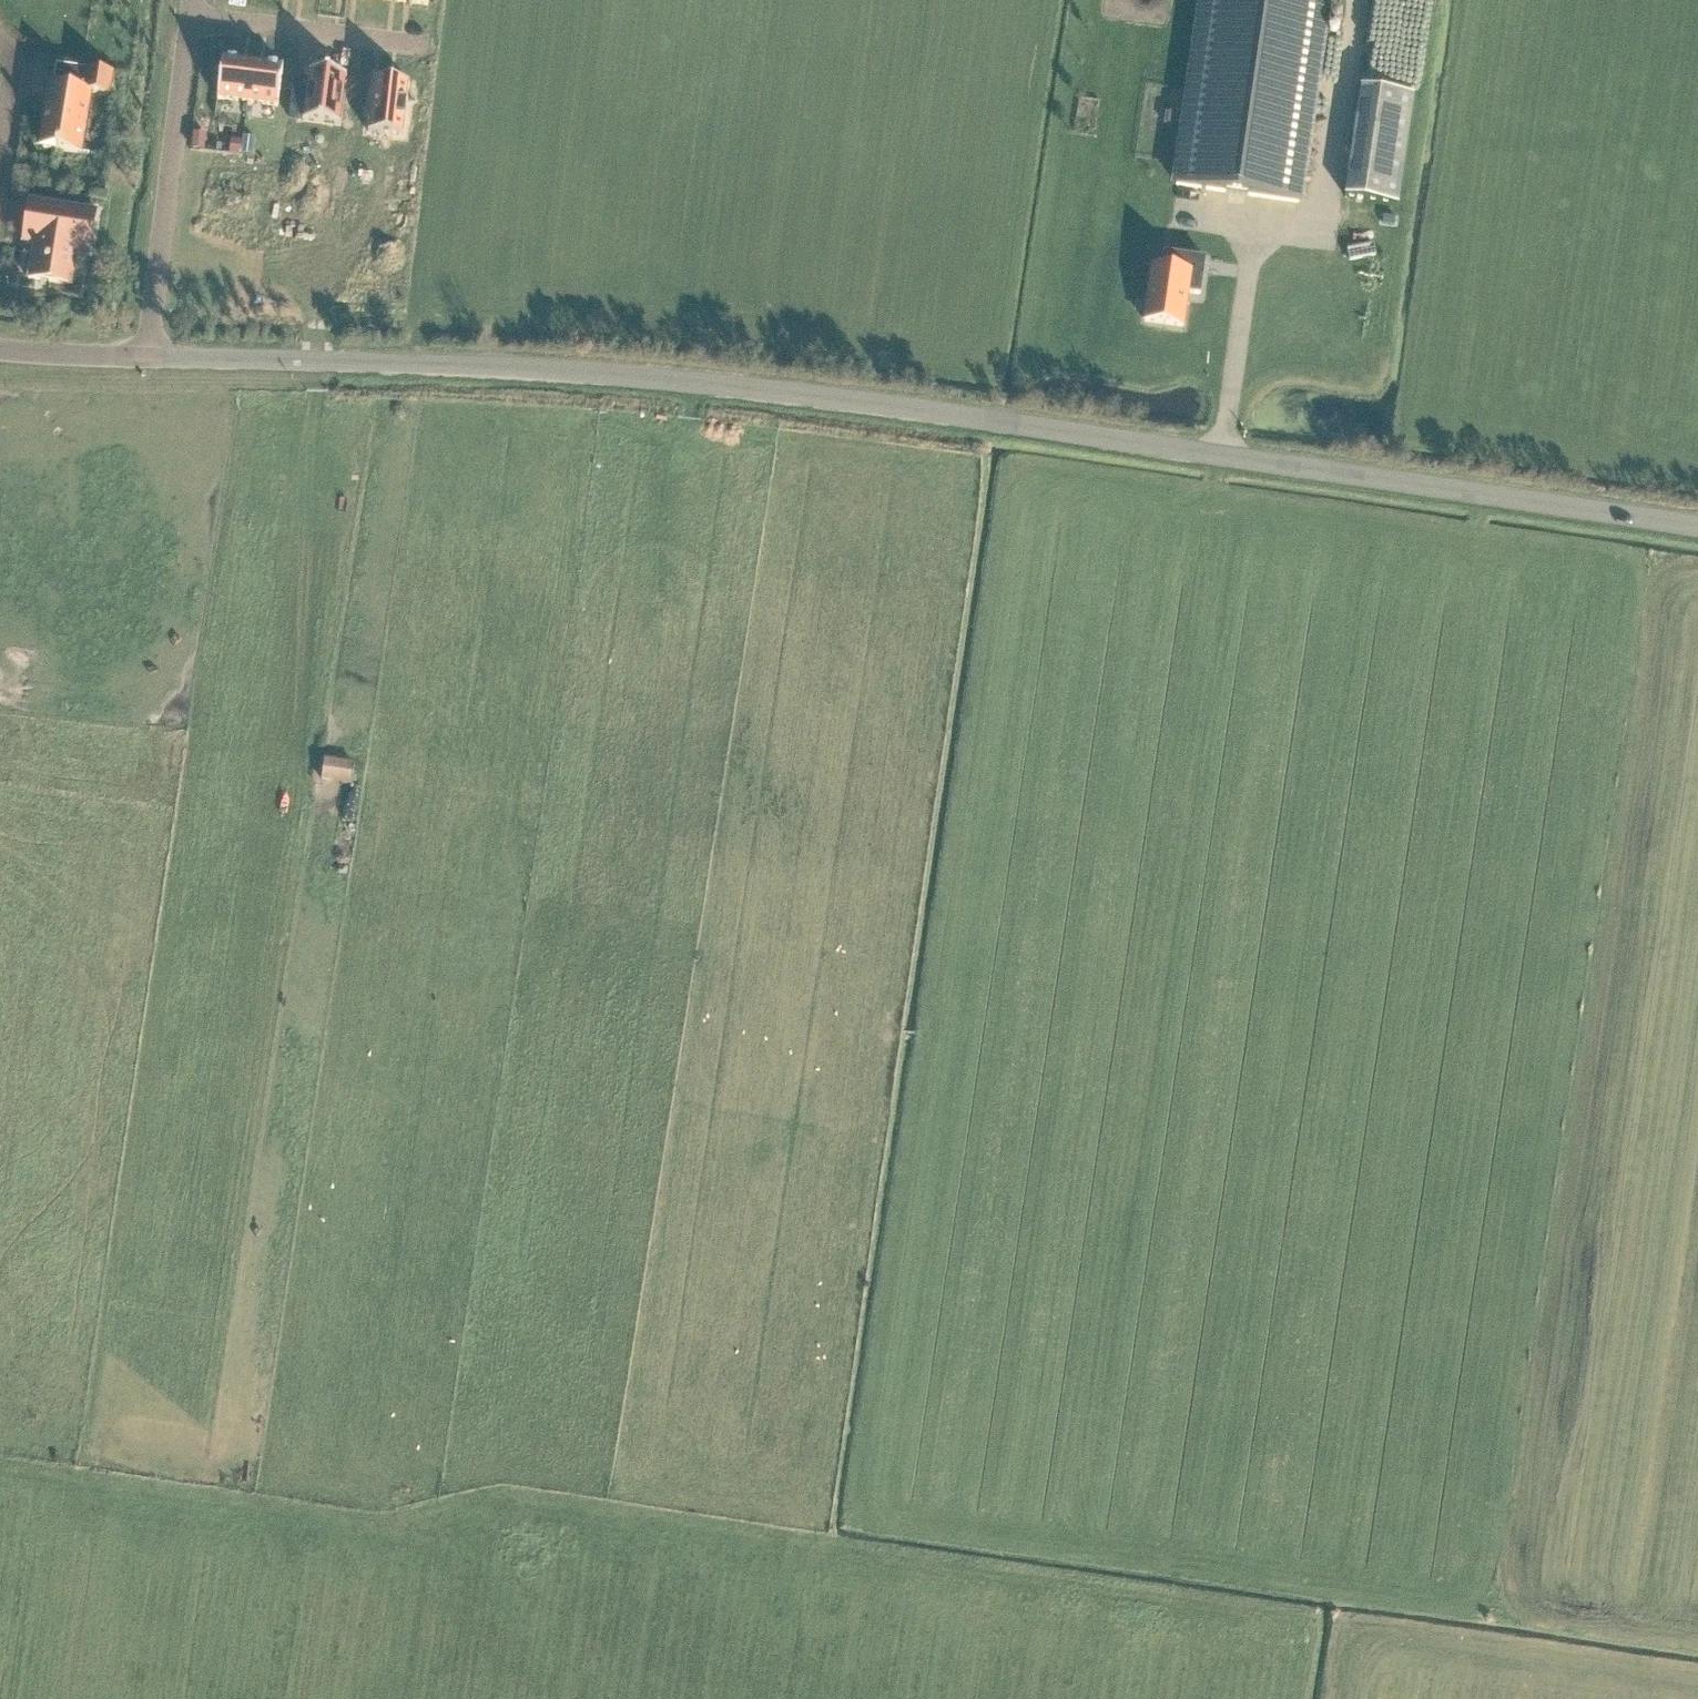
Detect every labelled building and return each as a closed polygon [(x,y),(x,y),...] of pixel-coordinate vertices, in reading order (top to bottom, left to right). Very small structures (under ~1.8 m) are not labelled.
[(1176,185),(1298,203),(1327,0),(1202,0),(1176,185)] [(223,60),(218,100),(248,104),(253,64),(223,60)] [(253,64),(248,104),(278,108),(283,68),(253,64)] [(60,151),(81,155),(86,124),(91,93),(110,96),(113,74),(87,70),(84,91),(48,85),(46,100),(43,117),(38,148),(43,149),(60,151)] [(293,88),(289,118),(303,120),(303,121),(340,126),(341,124),(339,124),(345,78),(346,78),(347,76),(309,72),(309,73),(310,73),(309,82),(308,90),(293,88)] [(374,80),(368,133),(403,137),(409,84),(374,80)] [(1361,87),(1345,197),(1398,205),(1414,95),(1361,87)] [(1173,125),(1175,113),(1166,112),(1164,124),(1173,125)] [(195,134),(193,149),(203,150),(205,135),(195,134)] [(244,137),(242,154),(252,155),(254,138),(244,137)] [(232,142),(231,154),(239,155),(240,143),(232,142)] [(90,253),(97,211),(30,200),(23,243),(34,244),(29,279),(72,286),(78,251),(90,253)] [(1168,254),(1166,269),(1152,267),(1144,322),(1183,327),(1188,293),(1199,295),(1205,259),(1168,254)] [(355,787),(360,763),(330,757),(325,781),(355,787)]
